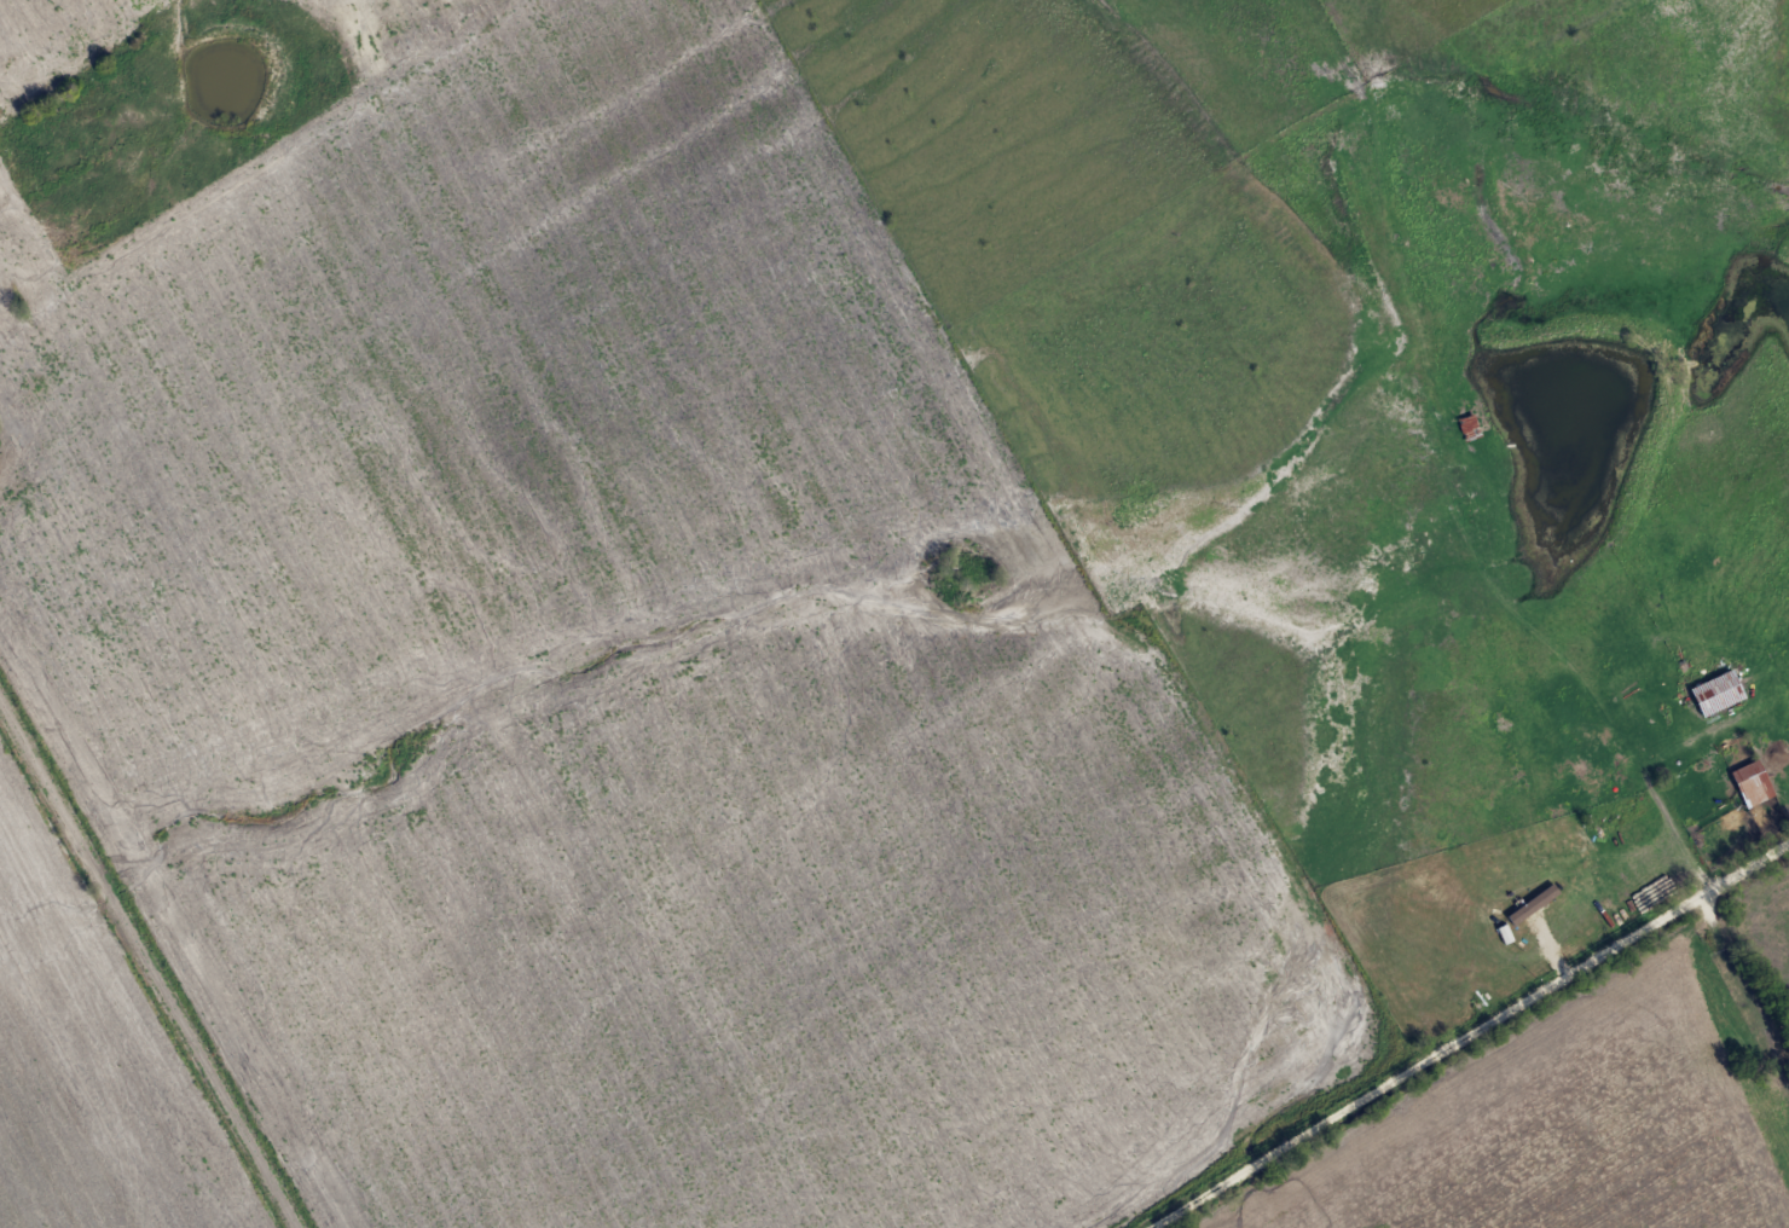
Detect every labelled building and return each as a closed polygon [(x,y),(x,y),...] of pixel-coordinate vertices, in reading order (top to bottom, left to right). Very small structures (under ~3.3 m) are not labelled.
[(1478,433),(1463,438),(1455,418),(1471,412),(1478,433)] [(1701,716),(1687,687),(1729,667),(1743,696),(1701,716)] [(1772,795),(1744,806),(1729,770),(1756,758),(1772,795)]
